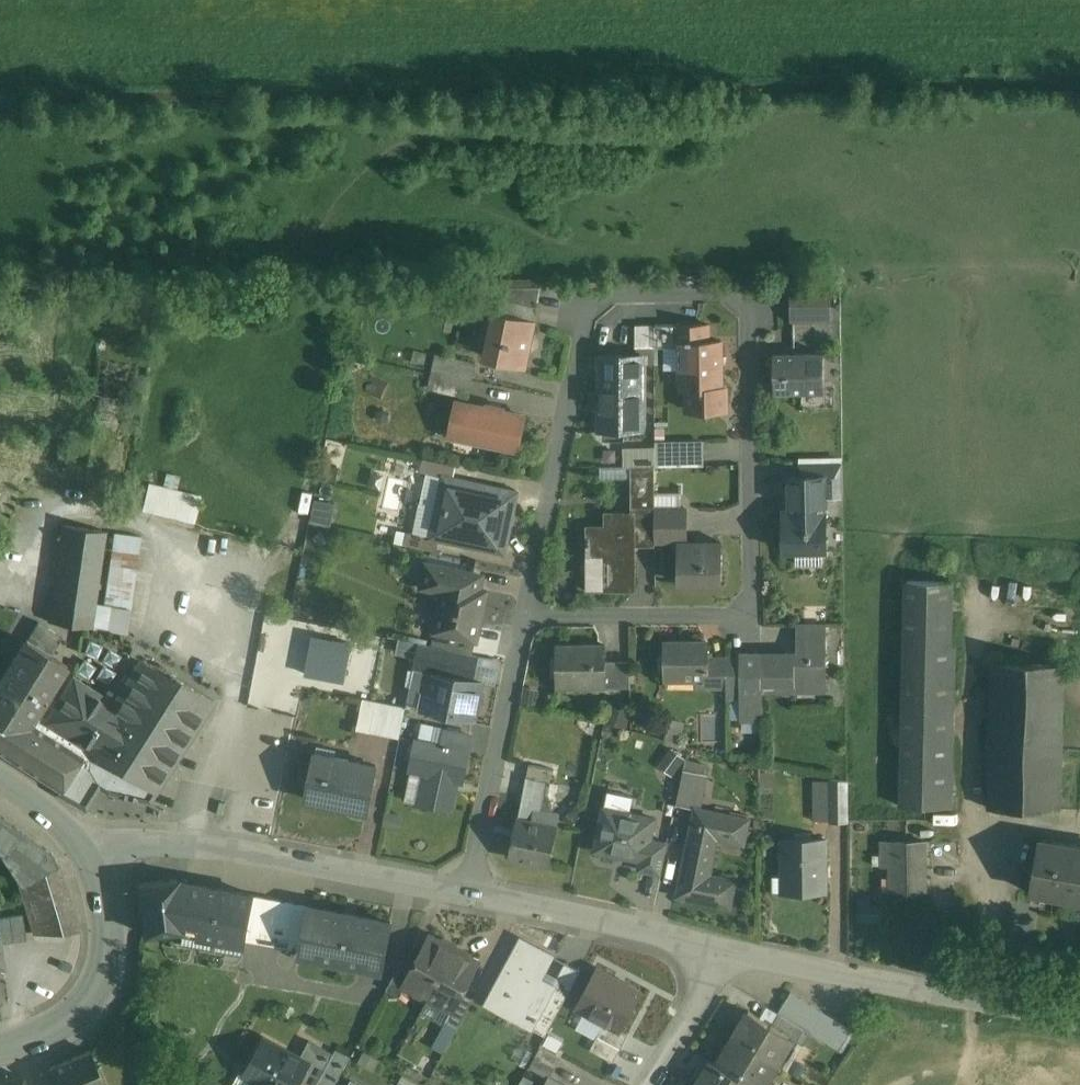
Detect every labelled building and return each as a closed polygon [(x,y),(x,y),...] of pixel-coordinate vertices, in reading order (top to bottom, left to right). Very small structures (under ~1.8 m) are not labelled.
[(541,287),(501,288),(499,301),(537,309),(541,287)] [(817,300),(794,300),(794,321),(818,320),(817,300)] [(828,300),(817,300),(818,320),(829,320),(828,300)] [(534,322),(496,315),(487,357),(525,365),(534,322)] [(675,325),(675,324),(655,325),(655,347),(676,347),(676,342),(675,325)] [(709,324),(675,325),(676,342),(682,342),(683,389),(687,389),(689,389),(722,388),(721,340),(709,340),(709,324)] [(655,347),(655,325),(636,325),(636,347),(655,347)] [(795,353),(795,354),(776,355),(776,354),(775,354),(775,391),(824,390),(824,353),(795,353)] [(642,355),(602,355),(602,356),(606,356),(606,410),(601,410),(601,430),(626,430),(626,422),(640,422),(640,430),(642,430),(642,355)] [(476,363),(447,356),(442,374),(472,381),(476,363)] [(472,381),(442,374),(439,391),(469,398),(472,381)] [(689,389),(687,389),(688,409),(700,409),(707,416),(714,409),(722,409),(722,407),(725,404),(727,404),(727,388),(722,388),(689,389)] [(523,417),(458,404),(452,434),(517,448),(523,417)] [(705,465),(704,442),(677,442),(676,446),(677,466),(705,465)] [(676,446),(655,446),(655,449),(655,466),(677,466),(676,446)] [(655,449),(627,450),(628,467),(655,466),(655,449)] [(456,466),(424,459),(421,472),(444,477),(453,479),(456,466)] [(843,462),(799,463),(799,477),(835,476),(835,497),(843,497),(843,462)] [(655,471),(632,472),(632,497),(633,497),(633,508),(655,508),(655,471)] [(835,497),(835,476),(799,477),(789,477),(789,510),(783,510),(784,511),(826,510),(826,498),(835,497)] [(453,479),(444,477),(432,537),(440,539),(505,552),(517,492),(453,479)] [(200,497),(149,485),(143,510),(194,523),(200,497)] [(332,523),(337,504),(317,500),(312,519),(332,523)] [(633,512),(606,511),(606,513),(606,525),(587,526),(588,537),(587,537),(587,556),(591,556),(591,549),(609,549),(609,589),(605,589),(604,591),(636,590),(636,542),(655,541),(655,508),(633,508),(633,512)] [(655,508),(655,541),(679,542),(679,544),(680,544),(686,543),(686,508),(655,508)] [(826,510),(784,511),(784,549),(823,548),(827,548),(826,510)] [(106,532),(62,525),(49,622),(92,628),(106,532)] [(432,537),(408,532),(406,545),(438,551),(440,539),(432,537)] [(142,537),(115,533),(106,596),(132,600),(142,537)] [(686,543),(680,544),(679,582),(723,582),(722,543),(686,543)] [(823,548),(796,549),(796,562),(799,564),(820,564),(823,561),(823,548)] [(609,549),(591,549),(591,556),(587,556),(587,591),(604,591),(605,589),(609,589),(609,549)] [(474,573),(427,563),(421,587),(447,593),(439,631),(434,630),(434,632),(435,632),(476,641),(477,641),(488,591),(471,587),(474,573)] [(951,582),(907,581),(905,645),(949,646),(951,582)] [(62,637),(38,622),(27,641),(51,655),(62,637)] [(798,657),(763,657),(762,657),(762,691),(763,691),(796,691),(796,685),(826,685),(826,625),(797,625),(798,657)] [(476,641),(435,632),(432,645),(473,654),(476,641)] [(350,644),(313,636),(306,673),(343,680),(350,644)] [(0,682),(0,705),(23,720),(26,716),(30,719),(34,718),(66,665),(51,655),(27,641),(26,640),(0,682)] [(437,647),(419,643),(414,669),(430,672),(431,672),(432,672),(437,647)] [(709,643),(665,643),(665,674),(697,674),(697,686),(727,686),(727,659),(709,660),(709,643)] [(606,644),(557,644),(557,688),(606,687),(606,661),(606,644)] [(949,646),(905,645),(902,806),(926,807),(946,807),(949,646)] [(473,654),(437,647),(432,672),(472,681),(478,655),(473,654)] [(762,656),(727,657),(727,659),(727,686),(727,697),(740,697),(741,719),(763,719),(763,691),(762,691),(762,657),(762,656)] [(141,661),(123,688),(115,683),(105,699),(74,679),(42,731),(68,748),(85,758),(100,784),(99,785),(108,791),(149,800),(212,701),(175,678),(173,682),(141,661)] [(630,661),(606,661),(606,687),(631,687),(630,661)] [(1064,666),(993,664),(990,808),(1061,809),(1064,666)] [(432,672),(431,672),(423,709),(475,719),(482,683),(472,681),(432,672)] [(357,730),(370,732),(377,702),(364,699),(357,730)] [(406,708),(377,702),(370,732),(399,738),(406,708)] [(59,790),(57,794),(84,809),(99,785),(100,784),(85,758),(68,748),(42,731),(23,720),(0,705),(0,752),(59,790)] [(444,731),(422,726),(419,740),(441,745),(444,731)] [(472,736),(444,731),(441,745),(469,750),(472,736)] [(419,740),(417,740),(411,771),(412,771),(431,775),(425,804),(453,810),(459,782),(462,783),(469,750),(441,745),(419,740)] [(376,766),(316,754),(307,799),(334,804),(335,798),(366,804),(365,811),(367,811),(376,766)] [(700,773),(684,770),(676,805),(692,808),(700,773)] [(431,775),(412,771),(406,800),(425,804),(431,775)] [(700,773),(692,808),(696,809),(704,810),(711,775),(700,773)] [(546,782),(527,778),(523,795),(543,798),(546,782)] [(847,792),(831,793),(831,822),(847,821),(847,820),(847,792)] [(543,798),(523,795),(518,820),(533,823),(536,812),(540,812),(543,798)] [(629,805),(607,800),(605,808),(627,813),(629,805)] [(627,813),(605,808),(596,850),(625,856),(626,852),(648,856),(644,871),(662,875),(668,842),(651,838),(655,819),(627,813)] [(704,810),(696,809),(680,886),(706,892),(710,876),(718,839),(744,844),(749,820),(704,810)] [(0,816),(0,853),(20,884),(55,864),(51,854),(0,816)] [(518,820),(517,820),(510,857),(550,864),(557,828),(533,823),(518,820)] [(1039,839),(1030,891),(1079,900),(1079,846),(1039,839)] [(826,840),(783,840),(783,877),(793,877),(793,893),(826,892),(826,840)] [(926,841),(881,841),(881,865),(890,865),(890,891),(917,890),(917,866),(926,866),(926,841)] [(55,864),(20,884),(35,935),(79,931),(62,879),(55,864)] [(736,882),(710,876),(706,892),(680,886),(678,897),(730,908),(736,882)] [(177,879),(139,883),(140,890),(144,928),(145,934),(181,930),(178,881),(177,879)] [(255,895),(178,881),(181,930),(246,941),(254,896),(255,895)] [(284,901),(254,896),(246,941),(276,946),(284,901)] [(859,898),(859,920),(882,920),(882,898),(859,898)] [(310,907),(285,902),(285,901),(284,901),(276,946),(301,951),(310,907)] [(392,922),(310,906),(301,951),(301,955),(383,970),(392,922)] [(0,918),(0,940),(1,944),(27,941),(23,915),(0,918)] [(414,967),(404,984),(405,985),(418,992),(421,987),(431,993),(454,949),(454,948),(453,949),(443,944),(444,943),(430,936),(414,967)] [(554,956),(521,938),(490,996),(536,1021),(554,989),(555,986),(553,985),(541,979),(554,956)] [(454,949),(431,993),(441,998),(439,1002),(452,1009),(453,1010),(462,992),(479,961),(465,954),(464,955),(455,950),(455,949),(454,949)] [(402,961),(386,990),(399,996),(405,985),(404,984),(414,967),(402,961)] [(565,962),(553,985),(555,986),(554,989),(567,996),(581,971),(565,962)] [(647,987),(597,962),(575,1004),(626,1030),(647,987)] [(474,998),(462,992),(453,1010),(452,1009),(445,1021),(458,1027),(474,998)] [(852,1030),(791,993),(778,1013),(781,1015),(827,1043),(840,1051),(852,1030)] [(774,1026),(749,1011),(733,1037),(778,1064),(793,1039),(794,1038),(774,1026)] [(827,1043),(781,1015),(774,1026),(794,1038),(793,1039),(803,1045),(820,1055),(827,1043)] [(733,1037),(717,1063),(753,1084),(757,1084),(762,1075),(769,1079),(778,1064),(733,1037)] [(264,1039),(245,1076),(259,1083),(258,1084),(297,1084),(300,1080),(309,1062),(300,1058),(264,1039)] [(793,1039),(778,1064),(787,1070),(788,1070),(803,1045),(793,1039)] [(309,1041),(300,1058),(309,1062),(300,1080),(309,1084),(317,1084),(334,1054),(309,1041)] [(561,1058),(541,1047),(530,1068),(550,1079),(561,1058)] [(50,1068),(56,1084),(104,1084),(90,1050),(50,1068)] [(712,1059),(696,1084),(753,1084),(717,1063),(712,1059)] [(22,1077),(0,1082),(0,1084),(24,1084),(22,1077)]
